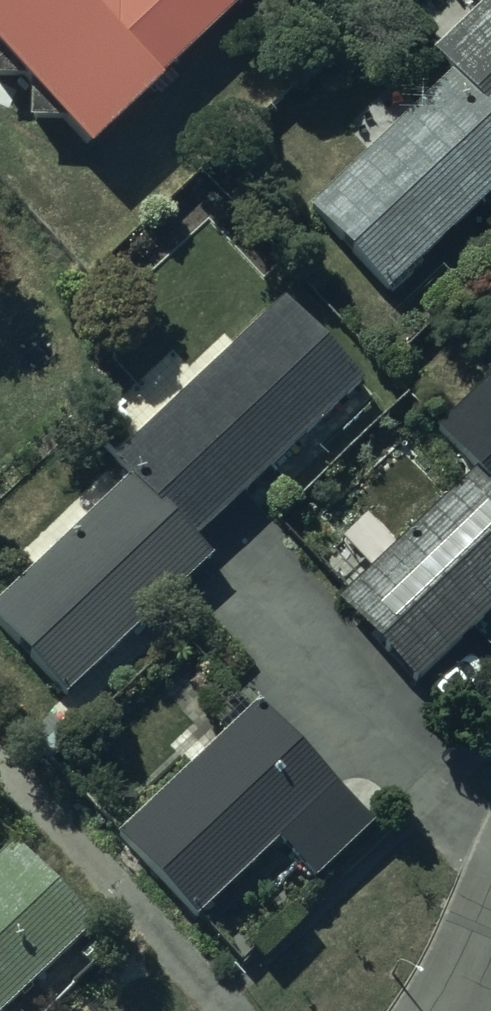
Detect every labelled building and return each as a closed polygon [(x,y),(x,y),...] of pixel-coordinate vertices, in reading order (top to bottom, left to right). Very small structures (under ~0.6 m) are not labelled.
[(98,167),(172,99),(162,89),(260,0),(0,0),(0,64),(98,167)] [(490,110),(490,0),(433,53),(452,73),(490,110)] [(452,73),(309,207),(388,291),(490,195),(490,110),(452,73)] [(194,541),(362,385),(284,300),(112,460),(130,479),(0,599),(0,627),(66,698),(212,561),(194,541)] [(449,655),(490,616),(490,378),(436,430),(475,471),(337,600),(416,685),(432,670),(442,682),(459,666),(449,655)] [(197,920),(279,843),(316,883),(376,827),(338,787),(260,703),(118,835),(197,920)] [(16,844),(0,859),(0,1010),(6,1010),(95,927),(16,844)]
